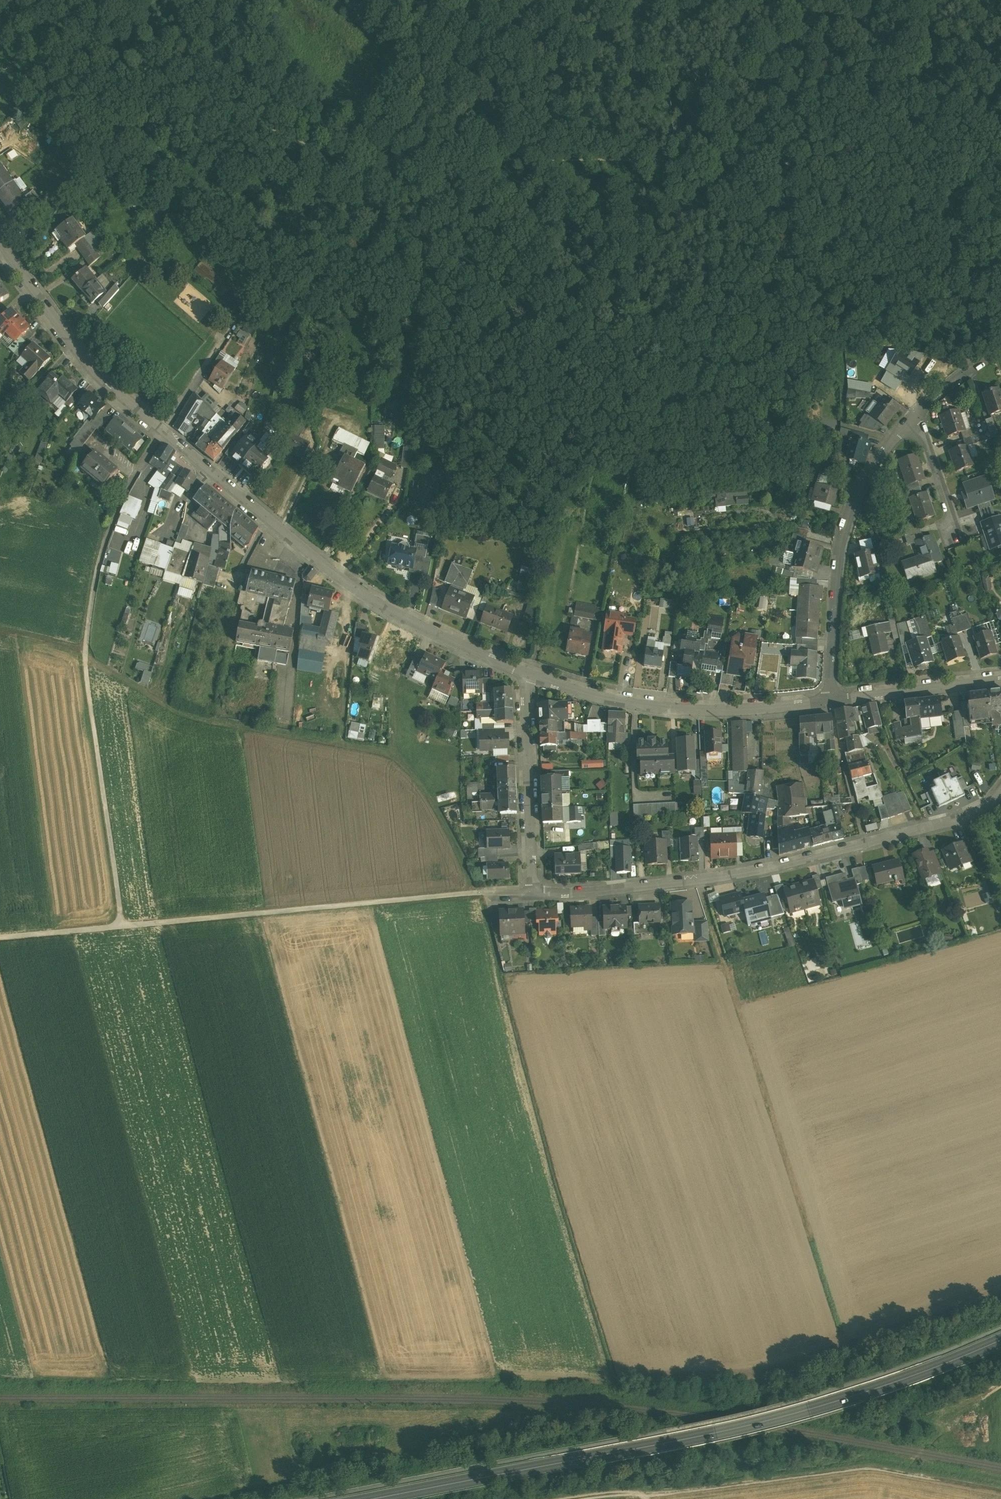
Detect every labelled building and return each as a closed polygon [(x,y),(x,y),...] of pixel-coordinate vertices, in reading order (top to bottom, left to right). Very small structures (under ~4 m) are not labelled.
[(0,165),(0,192),(13,182),(0,165)] [(0,192),(0,199),(10,212),(20,205),(27,201),(26,200),(13,182),(0,192)] [(32,195),(26,200),(27,201),(20,205),(25,212),(36,200),(32,195)] [(72,219),(52,234),(58,242),(61,240),(65,246),(68,250),(75,245),(86,237),(72,219)] [(103,244),(94,231),(86,237),(95,250),(103,244)] [(86,237),(75,245),(90,266),(100,258),(95,250),(86,237)] [(201,263),(194,271),(205,280),(207,279),(212,272),(201,263)] [(85,270),(72,280),(82,292),(95,281),(91,275),(90,275),(85,270)] [(213,272),(212,272),(207,279),(216,287),(220,283),(222,280),(213,272)] [(95,281),(82,292),(92,304),(97,300),(105,293),(104,293),(100,287),(101,287),(95,281)] [(220,283),(216,287),(214,289),(222,297),(228,290),(220,283)] [(9,296),(0,285),(0,303),(9,296)] [(104,293),(105,293),(97,300),(103,308),(119,290),(114,285),(104,293)] [(0,322),(0,333),(4,337),(6,334),(21,319),(17,314),(16,315),(11,311),(4,317),(0,322)] [(21,319),(6,334),(15,343),(21,337),(29,329),(21,320),(22,319),(21,319)] [(238,342),(244,346),(250,336),(240,330),(238,335),(237,336),(240,338),(238,342)] [(21,337),(15,343),(8,349),(14,354),(22,345),(23,345),(25,342),(21,337)] [(50,358),(33,343),(28,349),(22,357),(29,363),(20,374),(29,381),(38,371),(39,371),(50,358)] [(23,345),(22,345),(14,354),(20,359),(22,357),(28,349),(23,345)] [(923,356),(902,353),(897,361),(896,360),(895,360),(894,360),(893,362),(892,361),(890,364),(891,365),(892,364),(906,374),(910,376),(923,356)] [(219,355),(212,366),(217,369),(222,362),(222,363),(225,358),(219,355)] [(222,363),(222,362),(217,369),(210,380),(223,388),(234,370),(222,363)] [(891,365),(887,371),(902,381),(906,374),(892,364),(891,365)] [(45,373),(35,385),(40,389),(50,377),(45,373)] [(59,396),(50,388),(57,379),(52,375),(40,389),(37,391),(43,397),(44,396),(52,404),(59,396)] [(57,379),(50,388),(59,396),(66,402),(66,403),(71,397),(77,390),(61,375),(57,379)] [(857,391),(847,389),(847,395),(856,397),(857,391)] [(982,394),(989,416),(1000,412),(1000,398),(998,389),(982,394)] [(105,406),(89,393),(78,407),(93,419),(94,419),(101,410),(105,406)] [(203,401),(198,395),(197,396),(195,393),(180,416),(191,423),(194,418),(197,418),(202,421),(198,428),(204,431),(210,423),(217,415),(212,409),(211,409),(203,401)] [(217,403),(209,395),(203,401),(211,409),(212,409),(217,403)] [(71,397),(66,403),(66,402),(63,405),(68,410),(76,401),(71,397)] [(898,408),(883,398),(878,405),(870,415),(880,422),(885,426),(898,408)] [(393,418),(396,404),(388,403),(386,416),(393,418)] [(63,405),(55,415),(60,419),(68,410),(63,405)] [(246,411),(237,405),(234,409),(243,415),(246,411)] [(288,431),(300,437),(306,424),(302,422),(307,413),(299,409),(288,431)] [(101,410),(94,419),(93,419),(89,423),(96,429),(98,431),(110,417),(101,410)] [(957,410),(940,416),(948,437),(961,433),(965,431),(957,410)] [(868,413),(858,427),(874,432),(880,422),(870,415),(868,413)] [(222,420),(217,415),(210,423),(215,427),(216,426),(219,423),(222,420)] [(236,415),(228,426),(213,442),(214,443),(223,450),(245,422),(236,415)] [(191,423),(180,416),(180,417),(174,428),(183,435),(191,423)] [(996,431),(992,418),(985,420),(989,431),(990,433),(996,431)] [(107,430),(131,451),(141,440),(117,419),(107,430)] [(83,448),(96,429),(89,423),(87,422),(74,439),(83,448)] [(204,431),(203,433),(205,435),(210,439),(219,429),(216,426),(215,427),(210,423),(204,431)] [(374,450),(384,450),(384,427),(374,427),(374,450)] [(366,441),(339,428),(333,441),(343,446),(358,453),(360,454),(366,441)] [(972,428),(965,431),(961,433),(963,440),(975,436),(972,428)] [(868,436),(851,431),(850,438),(867,442),(868,436)] [(990,433),(989,431),(975,436),(978,444),(992,440),(990,433)] [(266,433),(259,442),(268,451),(276,442),(266,433)] [(241,444),(239,445),(240,446),(230,458),(239,466),(241,464),(259,442),(249,434),(241,444)] [(210,439),(205,435),(196,446),(205,454),(214,443),(210,439)] [(283,450),(302,460),(310,446),(299,440),(299,439),(292,435),(283,450)] [(975,436),(963,440),(965,446),(967,446),(968,448),(978,444),(975,436)] [(867,442),(850,438),(847,447),(849,450),(847,457),(849,460),(863,464),(865,457),(866,457),(867,452),(869,443),(867,442)] [(236,440),(225,454),(230,458),(240,446),(239,445),(241,444),(236,440)] [(259,442),(241,464),(250,472),(252,473),(257,466),(260,468),(260,467),(265,461),(263,459),(269,451),(268,451),(259,442)] [(223,450),(214,443),(205,454),(214,461),(223,450)] [(162,444),(154,457),(166,465),(167,465),(175,453),(162,444)] [(345,456),(354,461),(358,453),(343,446),(339,454),(345,456)] [(965,446),(951,451),(958,470),(973,465),(968,448),(967,446),(965,446)] [(403,447),(401,467),(408,468),(410,448),(403,447)] [(83,448),(79,459),(84,465),(92,456),(83,448)] [(119,471),(96,451),(92,456),(84,465),(81,468),(104,488),(119,471)] [(39,452),(35,462),(40,463),(44,453),(39,452)] [(916,455),(899,461),(906,484),(906,485),(918,481),(924,479),(916,455)] [(354,461),(345,456),(335,476),(355,486),(364,466),(354,461)] [(166,465),(154,457),(150,463),(162,472),(166,465)] [(162,472),(169,477),(177,465),(171,460),(167,465),(166,465),(162,472)] [(395,466),(383,460),(375,476),(382,479),(384,475),(390,478),(395,466)] [(168,478),(162,486),(158,498),(169,502),(172,494),(171,493),(176,485),(187,492),(188,492),(197,477),(177,465),(169,477),(168,478)] [(260,468),(257,466),(252,473),(250,472),(249,474),(258,481),(266,472),(260,467),(260,468)] [(168,478),(158,471),(148,484),(155,489),(155,488),(161,488),(162,486),(168,478)] [(382,479),(375,476),(367,492),(385,501),(393,485),(382,479)] [(987,476),(963,484),(968,496),(963,498),(967,507),(977,504),(989,500),(985,488),(991,486),(987,476)] [(918,481),(906,485),(906,484),(903,485),(905,492),(920,487),(918,481)] [(220,497),(206,485),(193,501),(202,508),(210,514),(207,512),(220,497)] [(836,490),(819,485),(814,501),(832,506),(836,490)] [(920,487),(905,492),(907,496),(921,491),(920,487)] [(155,489),(151,501),(156,503),(161,488),(155,488),(155,489)] [(922,493),(921,491),(907,496),(907,498),(910,497),(918,521),(934,515),(926,492),(922,493)] [(716,507),(727,506),(726,492),(716,493),(717,499),(715,499),(716,507)] [(739,496),(736,496),(737,504),(748,503),(747,495),(739,496)] [(142,503),(128,496),(120,514),(121,515),(132,519),(136,521),(142,503)] [(736,496),(726,498),(727,506),(737,504),(736,496)] [(220,497),(207,512),(210,514),(217,520),(223,525),(230,531),(230,529),(233,514),(234,513),(236,510),(220,497)] [(989,500),(977,504),(979,510),(991,506),(989,500)] [(991,506),(979,510),(984,523),(996,519),(991,506)] [(210,514),(202,508),(198,512),(196,512),(192,517),(201,524),(210,514)] [(258,529),(236,510),(234,513),(233,514),(230,529),(230,531),(230,537),(244,548),(249,547),(258,529)] [(210,514),(201,524),(208,530),(217,520),(210,514)] [(132,519),(121,515),(117,525),(128,530),(132,519)] [(981,524),(989,549),(1000,545),(1000,517),(984,523),(981,524)] [(189,527),(182,525),(175,543),(182,546),(189,527)] [(223,525),(219,530),(219,536),(214,537),(210,559),(217,561),(216,567),(220,569),(225,570),(231,551),(230,537),(230,531),(223,525)] [(919,527),(908,531),(909,537),(914,535),(916,541),(923,539),(919,527)] [(430,535),(417,532),(414,549),(413,555),(425,558),(430,535)] [(806,538),(793,534),(791,540),(797,542),(798,540),(805,542),(806,538)] [(940,560),(933,536),(923,539),(916,541),(922,560),(924,565),(932,563),(940,560)] [(870,539),(858,542),(861,553),(873,550),(870,539)] [(173,550),(147,540),(140,561),(166,571),(173,550)] [(805,542),(798,540),(797,542),(793,554),(818,561),(823,547),(805,542)] [(399,546),(393,545),(393,546),(392,546),(389,548),(388,552),(390,555),(391,555),(389,565),(396,566),(396,567),(398,570),(401,570),(404,568),(410,569),(413,555),(414,549),(409,548),(409,547),(406,544),(403,543),(399,546)] [(190,553),(174,548),(173,550),(166,571),(165,572),(165,573),(182,578),(187,562),(190,553)] [(861,553),(854,555),(857,570),(856,570),(859,581),(869,578),(868,576),(878,573),(873,550),(861,553)] [(204,558),(190,554),(187,562),(183,577),(203,583),(204,580),(198,578),(204,558)] [(818,561),(793,554),(790,567),(815,574),(818,561)] [(425,558),(413,555),(410,569),(410,572),(428,575),(431,559),(425,558)] [(204,558),(198,578),(204,580),(208,565),(216,567),(217,561),(210,559),(204,558)] [(541,561),(523,558),(517,590),(534,594),(541,561)] [(922,560),(917,561),(916,558),(903,562),(908,579),(919,575),(920,577),(935,572),(932,563),(924,565),(922,560)] [(107,573),(114,575),(117,564),(109,562),(107,573)] [(451,585),(450,589),(464,594),(473,572),(452,564),(445,582),(451,585)] [(216,567),(208,565),(203,585),(214,588),(220,569),(216,567)] [(311,581),(317,572),(310,566),(303,575),(303,579),(306,581),(311,581)] [(165,572),(151,568),(150,573),(164,577),(165,573),(165,572)] [(240,625),(251,627),(254,611),(255,612),(256,608),(254,608),(257,596),(247,593),(246,593),(251,572),(246,570),(241,592),(238,605),(244,606),(244,608),(243,607),(242,608),(242,609),(242,610),(243,611),(240,625)] [(795,573),(783,570),(781,578),(793,579),(795,573)] [(251,627),(240,625),(239,625),(237,643),(260,648),(258,662),(287,667),(292,635),(290,634),(290,632),(283,630),(286,619),(289,604),(291,604),(296,583),(251,572),(246,593),(247,593),(257,596),(268,599),(265,614),(263,623),(261,623),(260,623),(259,623),(258,624),(258,628),(251,627)] [(812,586),(801,585),(801,587),(800,596),(798,595),(797,611),(818,612),(819,600),(821,600),(822,587),(812,586)] [(433,588),(428,603),(434,605),(439,590),(433,588)] [(334,594),(312,589),(310,597),(307,608),(311,609),(326,612),(329,613),(334,594)] [(464,594),(450,589),(442,610),(450,613),(451,611),(466,617),(467,617),(470,607),(474,598),(464,594)] [(310,597),(302,595),(301,616),(309,618),(311,609),(307,608),(310,597)] [(596,607),(576,603),(574,616),(593,619),(595,609),(596,607)] [(513,616),(487,606),(480,623),(507,633),(513,616)] [(477,610),(470,607),(467,617),(466,617),(466,618),(473,621),(477,610)] [(535,612),(527,609),(525,615),(534,618),(535,612)] [(602,610),(595,609),(593,619),(600,621),(602,610)] [(818,612),(797,611),(796,627),(799,627),(799,639),(802,639),(817,640),(817,639),(818,612)] [(339,615),(329,613),(326,612),(321,631),(319,643),(331,645),(339,615)] [(626,616),(607,613),(605,631),(603,651),(621,653),(624,634),(633,635),(635,621),(625,620),(626,616)] [(966,614),(958,616),(963,632),(971,629),(966,614)] [(309,618),(301,616),(300,628),(303,629),(303,628),(308,629),(309,618)] [(687,631),(686,643),(681,643),(679,652),(684,653),(682,667),(677,666),(676,671),(676,674),(691,676),(694,652),(699,653),(699,651),(704,651),(705,647),(705,644),(707,645),(708,640),(711,640),(711,638),(721,639),(724,618),(714,616),(713,621),(708,620),(707,632),(704,632),(703,639),(701,638),(700,641),(696,640),(697,633),(687,631)] [(924,616),(912,620),(919,640),(926,638),(926,639),(931,637),(924,616)] [(958,616),(950,619),(955,634),(963,632),(958,616)] [(888,622),(881,624),(883,633),(890,632),(888,622)] [(367,626),(356,623),(355,637),(362,639),(364,635),(367,626)] [(910,643),(903,623),(897,625),(901,647),(906,645),(906,644),(910,643)] [(400,629),(390,624),(383,638),(393,643),(400,629)] [(881,624),(867,627),(874,655),(888,652),(883,633),(881,624)] [(308,629),(303,628),(303,629),(301,640),(319,643),(321,631),(308,629)] [(583,632),(571,629),(567,652),(568,652),(568,651),(579,653),(578,654),(587,656),(591,634),(583,633),(583,632)] [(990,631),(974,637),(981,659),(997,653),(990,631)] [(672,633),(665,632),(664,644),(670,645),(672,633)] [(364,635),(362,639),(360,645),(363,647),(361,654),(359,659),(359,660),(369,663),(371,655),(377,639),(364,635)] [(745,642),(743,641),(741,639),(736,643),(733,643),(732,646),(730,647),(732,649),(731,653),(736,653),(736,654),(731,658),(733,662),(730,665),(729,669),(743,671),(744,664),(748,664),(748,665),(753,665),(755,651),(757,649),(755,648),(757,637),(746,636),(745,641),(745,642)] [(958,636),(942,642),(948,662),(965,657),(958,636)] [(355,637),(353,652),(361,654),(363,647),(360,645),(362,639),(355,637)] [(910,643),(906,644),(906,645),(913,667),(933,661),(926,639),(926,638),(919,640),(910,643)] [(387,643),(377,639),(371,655),(381,659),(382,657),(387,643)] [(421,644),(413,639),(408,648),(416,653),(421,644)] [(654,642),(647,641),(646,651),(653,652),(654,642)] [(407,650),(402,647),(398,655),(403,657),(407,650)] [(324,653),(299,650),(297,670),(321,674),(324,653)] [(817,652),(799,651),(799,650),(791,650),(790,666),(796,666),(796,678),(816,679),(817,652)] [(646,651),(644,666),(661,669),(663,653),(653,652),(646,651)] [(445,664),(425,654),(422,662),(418,671),(436,681),(437,681),(442,671),(445,664)] [(708,656),(703,656),(702,660),(700,660),(699,665),(701,666),(701,670),(715,673),(718,656),(708,654),(708,656)] [(381,659),(371,655),(369,663),(387,669),(390,660),(382,657),(381,659)] [(422,662),(414,658),(409,669),(417,673),(418,671),(422,662)] [(369,663),(359,660),(357,666),(366,669),(369,663)] [(149,672),(151,667),(135,662),(133,668),(149,672)] [(677,663),(670,662),(669,677),(675,678),(675,671),(676,671),(677,666),(676,666),(677,663)] [(475,670),(462,670),(463,692),(480,691),(480,694),(482,694),(482,691),(482,679),(482,672),(476,673),(475,670)] [(145,685),(149,674),(141,671),(137,682),(145,685)] [(446,673),(442,671),(437,681),(436,681),(432,689),(433,689),(447,696),(448,696),(451,689),(452,686),(450,686),(448,685),(452,676),(446,673)] [(734,674),(722,672),(720,685),(732,687),(734,674)] [(378,678),(367,674),(365,680),(376,685),(378,678)] [(490,679),(482,679),(482,691),(490,690),(490,679)] [(447,696),(433,689),(429,697),(445,704),(449,696),(448,696),(447,696)] [(512,689),(495,690),(495,699),(512,698),(512,689)] [(987,692),(990,712),(996,711),(1000,711),(1000,691),(987,692)] [(987,692),(969,694),(971,705),(968,705),(970,722),(971,722),(991,720),(990,712),(987,692)] [(512,698),(495,699),(495,705),(495,711),(512,711),(512,698)] [(938,698),(916,701),(919,720),(928,718),(941,717),(938,698)] [(916,701),(903,702),(905,719),(910,719),(911,727),(912,737),(921,736),(920,733),(919,720),(916,701)] [(558,703),(538,704),(539,722),(556,722),(556,723),(559,723),(559,719),(558,703)] [(566,703),(558,703),(559,719),(567,719),(566,703)] [(875,703),(861,706),(867,729),(880,726),(881,726),(875,703)] [(970,722),(968,705),(961,706),(962,711),(964,727),(971,726),(971,722),(970,722)] [(852,717),(850,708),(835,710),(839,740),(845,738),(855,736),(853,722),(855,722),(854,716),(852,717)] [(512,711),(495,711),(496,717),(496,724),(513,723),(512,711)] [(962,711),(955,712),(956,722),(954,723),(956,738),(965,737),(964,727),(962,711)] [(998,715),(996,713),(996,711),(990,712),(991,720),(991,721),(999,720),(998,715)] [(625,713),(608,712),(608,725),(624,726),(625,713)] [(831,715),(815,717),(815,733),(816,735),(817,742),(818,751),(834,751),(831,715)] [(815,717),(800,719),(800,734),(807,734),(815,733),(815,717)] [(928,718),(919,720),(920,733),(930,732),(928,718)] [(600,721),(587,721),(587,726),(587,732),(601,732),(600,724),(600,721)] [(349,722),(347,738),(356,739),(357,732),(364,733),(365,724),(349,722)] [(556,722),(539,722),(539,735),(556,734),(556,723),(556,722)] [(745,722),(731,722),(732,748),(746,747),(745,722)] [(574,733),(587,732),(587,726),(580,726),(574,724),(574,733)] [(608,725),(608,742),(623,743),(624,743),(624,733),(625,726),(624,726),(608,725)] [(503,729),(479,730),(479,737),(482,737),(482,736),(503,735),(503,729)] [(720,731),(705,732),(706,752),(706,755),(721,754),(721,752),(720,745),(720,731)] [(556,734),(539,735),(540,747),(543,747),(556,746),(557,746),(556,738),(556,734)] [(503,735),(482,736),(482,737),(483,751),(508,750),(507,735),(503,735)] [(855,736),(845,738),(848,754),(862,750),(858,736),(855,736)] [(693,739),(677,740),(679,772),(694,771),(694,760),(693,739)] [(655,743),(655,740),(648,740),(648,743),(637,743),(636,751),(637,760),(640,760),(641,775),(673,774),(672,758),(667,758),(666,742),(655,743)] [(746,747),(732,748),(732,769),(748,769),(746,747)] [(848,754),(845,754),(848,766),(866,761),(862,750),(848,754)] [(706,752),(700,752),(700,760),(701,780),(701,788),(708,788),(706,755),(706,752)] [(869,762),(848,767),(852,779),(862,776),(873,774),(869,762)] [(515,768),(498,769),(499,791),(515,790),(515,768)] [(762,772),(748,772),(746,787),(740,787),(745,794),(759,797),(760,787),(761,787),(762,772)] [(948,775),(940,778),(952,802),(964,796),(962,790),(957,779),(956,778),(951,781),(948,775)] [(862,776),(852,779),(857,798),(870,795),(871,801),(882,798),(877,785),(866,788),(862,776)] [(551,778),(541,778),(542,795),(561,794),(560,778),(560,777),(551,778)] [(962,777),(957,779),(962,790),(967,788),(962,777)] [(939,808),(952,802),(940,778),(933,782),(936,788),(931,790),(931,791),(936,802),(939,808)] [(738,783),(736,783),(736,780),(733,780),(733,781),(733,793),(745,794),(740,787),(738,785),(738,783)] [(477,783),(466,783),(467,804),(480,803),(480,799),(478,799),(477,796),(477,783)] [(802,784),(776,786),(779,802),(804,799),(802,784)] [(515,790),(499,791),(499,797),(499,802),(516,802),(515,790)] [(896,795),(904,813),(912,809),(903,791),(896,795)] [(936,802),(931,791),(926,794),(931,805),(936,802)] [(839,793),(823,794),(824,800),(824,805),(840,804),(839,793)] [(891,803),(896,816),(904,813),(896,795),(895,793),(889,796),(891,803)] [(561,794),(542,795),(542,809),(562,809),(561,806),(561,794)] [(759,797),(745,794),(743,812),(751,814),(764,816),(765,804),(766,799),(759,797)] [(889,796),(882,798),(884,805),(885,806),(891,803),(889,796)] [(779,802),(766,799),(765,804),(778,808),(779,802)] [(804,799),(779,802),(778,808),(778,819),(786,818),(806,815),(804,799)] [(579,800),(565,801),(565,805),(561,806),(562,809),(569,808),(579,808),(579,800)] [(516,802),(499,802),(499,808),(500,814),(516,814),(516,802)] [(675,803),(633,805),(634,817),(675,815),(675,803)] [(896,816),(891,803),(885,806),(889,818),(896,816)] [(885,806),(884,805),(877,807),(882,821),(889,818),(885,806)] [(833,827),(828,806),(822,807),(826,829),(829,828),(833,827)] [(835,806),(828,806),(833,827),(839,825),(835,806)] [(579,808),(569,808),(570,816),(580,815),(579,808)] [(562,809),(542,809),(543,823),(562,822),(562,809)] [(609,826),(617,826),(617,812),(609,812),(609,826)] [(764,816),(751,814),(748,836),(761,837),(764,816)] [(786,818),(778,819),(777,834),(777,838),(786,836),(786,818)] [(879,823),(867,826),(869,833),(881,830),(879,823)] [(833,827),(829,828),(832,842),(843,839),(839,825),(833,827)] [(703,828),(694,828),(694,838),(697,838),(697,840),(704,840),(703,828)] [(826,829),(819,831),(823,844),(832,842),(829,828),(826,829)] [(819,831),(813,832),(812,830),(809,831),(813,847),(823,844),(819,831)] [(509,831),(489,832),(489,840),(486,840),(487,849),(497,849),(510,848),(509,831)] [(670,831),(661,832),(662,840),(665,840),(665,848),(670,847),(670,831)] [(786,836),(777,838),(778,848),(779,855),(813,847),(809,831),(786,836)] [(736,834),(723,835),(723,858),(736,857),(736,844),(736,834)] [(723,835),(710,836),(711,859),(723,858),(723,835)] [(694,838),(679,839),(680,861),(698,860),(697,840),(697,838),(694,838)] [(662,840),(647,841),(648,866),(666,865),(665,848),(665,840),(662,840)] [(590,844),(578,845),(579,852),(591,850),(590,844)] [(962,844),(943,851),(950,870),(963,865),(962,863),(969,861),(969,863),(970,863),(964,846),(962,844)] [(976,861),(969,844),(964,846),(970,863),(969,863),(970,864),(976,861)] [(630,873),(629,848),(616,849),(616,858),(617,873),(630,873)] [(497,849),(487,849),(478,849),(479,858),(487,857),(497,856),(497,849)] [(926,850),(913,855),(923,880),(936,875),(930,858),(926,850)] [(579,854),(554,855),(555,873),(571,872),(572,875),(581,874),(579,854)] [(942,872),(935,856),(930,858),(936,875),(942,872)] [(886,864),(872,868),(877,886),(896,881),(895,875),(901,874),(897,861),(886,865),(886,864)] [(865,868),(858,870),(861,883),(869,881),(865,868)] [(861,883),(858,870),(853,871),(855,880),(856,886),(862,885),(861,883)] [(847,882),(845,874),(827,879),(833,903),(847,899),(848,903),(851,903),(852,907),(861,905),(856,886),(855,880),(847,882)] [(822,888),(818,875),(812,877),(813,881),(814,881),(816,890),(822,888)] [(813,881),(798,886),(804,909),(820,905),(816,890),(814,881),(813,881)] [(783,885),(774,887),(778,898),(779,901),(786,899),(783,890),(784,889),(783,885)] [(804,909),(798,886),(784,889),(783,890),(786,899),(790,913),(804,909)] [(709,904),(720,901),(719,899),(718,891),(707,896),(709,904)] [(740,893),(719,899),(720,901),(724,917),(745,912),(742,901),(740,893)] [(763,895),(742,901),(745,912),(748,924),(757,922),(755,917),(767,914),(768,913),(765,902),(763,895)] [(779,901),(778,898),(772,900),(776,917),(784,915),(779,901)] [(772,900),(765,902),(768,913),(767,914),(769,919),(776,917),(772,900)] [(691,903),(671,904),(673,935),(693,934),(692,923),(691,903)] [(659,905),(639,906),(639,914),(638,916),(638,919),(639,920),(639,922),(647,921),(647,923),(660,922),(659,905)] [(625,906),(603,908),(604,923),(604,930),(605,930),(626,928),(625,906)] [(590,908),(571,909),(571,914),(569,917),(570,920),(572,921),(572,927),(590,927),(591,927),(590,918),(590,908)] [(523,911),(499,913),(500,925),(500,937),(524,935),(524,924),(523,913),(523,911)] [(536,912),(536,913),(536,922),(536,924),(539,924),(540,937),(544,936),(544,938),(552,937),(551,936),(556,936),(555,923),(558,923),(557,911),(536,912)] [(499,914),(489,915),(492,926),(500,925),(499,914)] [(598,918),(590,918),(591,927),(590,927),(591,936),(598,936),(598,923),(598,918)] [(707,922),(692,923),(693,934),(694,934),(695,942),(708,941),(707,922)] [(721,933),(734,930),(732,923),(719,927),(721,933)]
